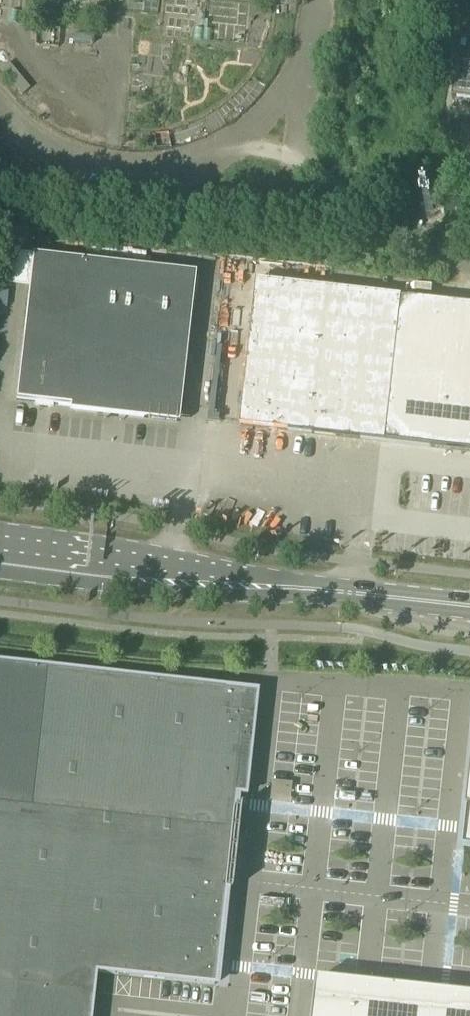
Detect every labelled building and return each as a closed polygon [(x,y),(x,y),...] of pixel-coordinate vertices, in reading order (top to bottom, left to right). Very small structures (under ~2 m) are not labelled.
[(453,99),(469,100),(469,65),(456,64),(453,99)] [(444,124),(442,138),(460,140),(462,125),(444,124)] [(16,400),(71,407),(86,261),(33,255),(16,400)] [(234,258),(226,257),(225,272),(232,273),(234,258)] [(86,261),(71,407),(72,407),(179,419),(195,274),(86,261)] [(257,280),(241,425),(287,430),(304,286),(257,280)] [(304,286),(287,430),(385,441),(401,297),(304,286)] [(469,450),(469,305),(401,297),(385,441),(469,450)] [(219,943),(231,832),(235,794),(245,796),(252,730),(242,729),(246,692),(52,670),(52,668),(41,667),(41,669),(30,668),(31,666),(1,663),(1,664),(0,664),(0,1015),(90,1015),(95,972),(214,985),(219,943)] [(382,1002),(384,985),(317,978),(313,1015),(469,1015),(469,1005),(382,1002)]
